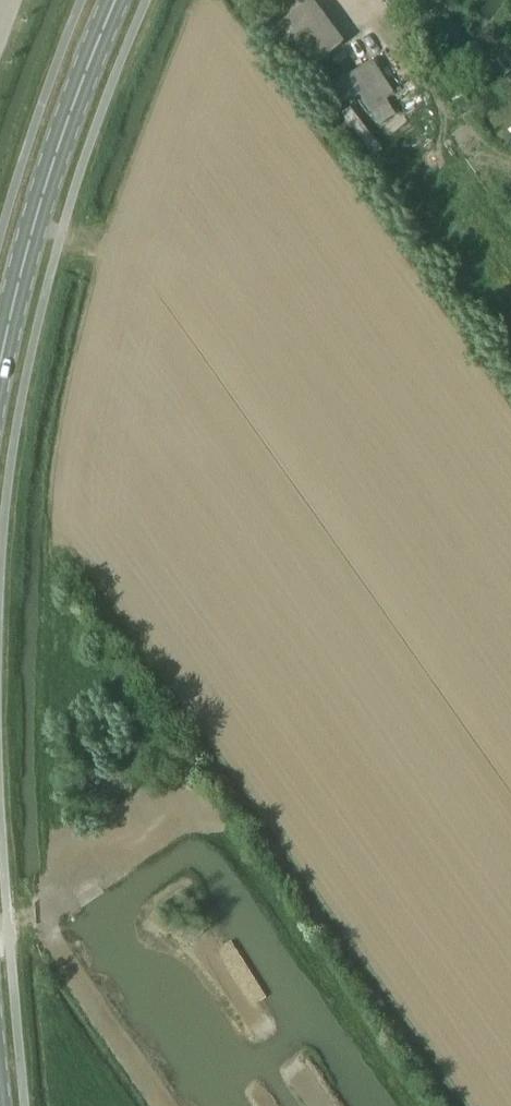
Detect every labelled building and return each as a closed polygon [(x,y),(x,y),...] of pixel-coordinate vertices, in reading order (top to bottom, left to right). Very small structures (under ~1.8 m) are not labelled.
[(396,13),(413,0),(386,0),(396,13)] [(309,2),(270,31),(302,72),(340,44),(309,2)] [(362,66),(335,84),(348,103),(360,96),(380,126),(396,115),(385,99),(393,93),(381,76),(371,60),(362,66)] [(460,86),(449,93),(461,111),(471,104),(460,86)] [(383,151),(350,108),(340,115),(373,158),(383,151)]
